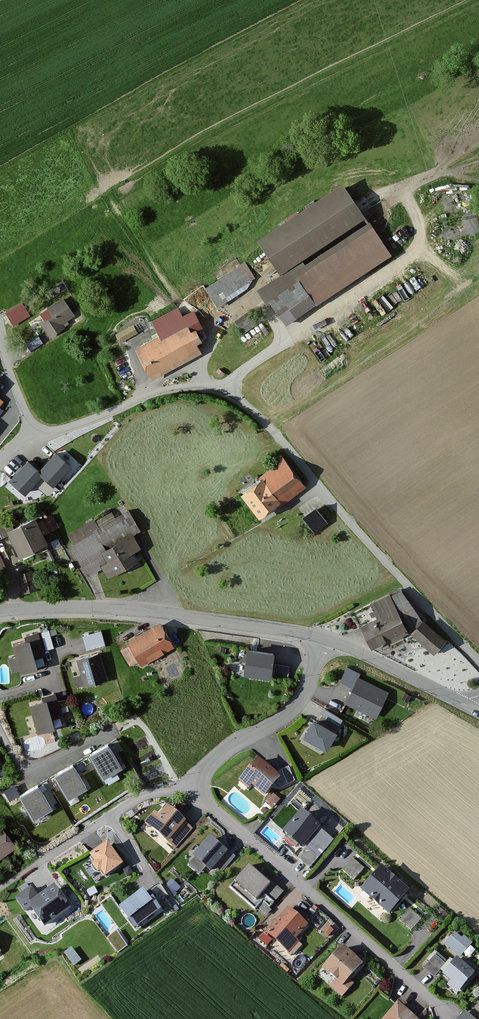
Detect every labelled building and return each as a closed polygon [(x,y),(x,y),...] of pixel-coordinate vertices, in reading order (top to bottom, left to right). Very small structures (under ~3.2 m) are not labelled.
[(345,188),(261,243),(282,275),(260,289),(286,328),(392,259),(345,188)] [(247,263),(202,288),(214,310),(227,303),(224,298),(257,280),(247,263)] [(51,318),(40,324),(47,336),(74,320),(62,300),(46,310),(51,318)] [(30,316),(21,302),(5,313),(14,327),(30,316)] [(157,339),(136,349),(150,379),(201,355),(197,347),(206,342),(193,314),(184,318),(180,310),(150,324),(157,339)] [(250,315),(236,324),(242,335),(257,326),(250,315)] [(134,329),(116,336),(119,344),(137,337),(134,329)] [(27,459),(11,477),(26,490),(42,472),(53,483),(70,464),(55,451),(39,469),(27,459)] [(282,458),(240,495),(264,522),(306,485),(282,458)] [(52,528),(59,524),(52,512),(45,516),(52,528)] [(94,518),(64,534),(87,579),(103,571),(108,581),(139,565),(133,554),(140,550),(133,536),(139,533),(128,513),(99,528),(94,518)] [(320,514),(311,521),(318,530),(327,523),(320,514)] [(37,520),(9,533),(21,558),(49,545),(37,520)] [(0,522),(0,537),(9,533),(4,521),(0,522)] [(33,566),(18,569),(22,591),(37,588),(33,566)] [(391,595),(348,616),(367,654),(408,633),(405,628),(417,622),(402,594),(393,599),(391,595)] [(162,623),(127,642),(140,666),(175,647),(162,623)] [(423,624),(414,635),(439,656),(448,645),(423,624)] [(50,632),(43,634),(47,652),(55,650),(50,632)] [(26,643),(15,646),(22,673),(39,669),(37,659),(45,657),(39,633),(25,637),(26,643)] [(101,633),(82,638),(87,653),(105,648),(101,633)] [(279,655),(249,649),(244,675),(274,680),(279,655)] [(78,662),(86,689),(110,682),(102,655),(78,662)] [(361,675),(347,668),(339,683),(352,689),(344,706),(376,722),(388,696),(358,681),(361,675)] [(45,703),(32,706),(39,732),(56,728),(53,717),(63,714),(58,693),(43,696),(45,703)] [(343,721),(323,711),(317,722),(312,719),(303,737),(329,749),(343,721)] [(110,746),(92,756),(105,780),(124,770),(110,746)] [(275,775),(261,763),(239,782),(250,792),(253,788),(266,798),(262,802),(274,812),(282,803),(273,796),(276,791),(298,784),(289,768),(275,775)] [(75,765),(55,776),(69,801),(89,790),(75,765)] [(38,783),(19,793),(34,820),(53,810),(38,783)] [(158,815),(146,828),(167,847),(186,825),(170,810),(162,818),(158,815)] [(324,830),(305,812),(286,833),(305,851),(324,830)] [(0,830),(0,858),(16,848),(3,828),(0,830)] [(233,854),(214,837),(188,866),(199,876),(206,869),(213,875),(233,854)] [(125,868),(110,846),(92,859),(96,865),(93,868),(99,877),(103,874),(107,880),(125,868)] [(322,860),(310,849),(299,862),(311,872),(322,860)] [(365,872),(352,861),(342,872),(355,884),(365,872)] [(272,889),(249,870),(230,890),(253,910),(272,889)] [(396,883),(379,870),(362,892),(379,905),(396,883)] [(159,880),(149,887),(159,901),(169,893),(159,880)] [(396,883),(379,905),(394,917),(411,895),(396,883)] [(73,910),(55,885),(38,896),(32,887),(14,899),(22,910),(30,904),(46,928),(73,910)] [(163,914),(148,893),(123,911),(132,924),(136,921),(142,929),(163,914)] [(422,920),(409,910),(399,923),(412,933),(422,920)] [(294,916),(290,912),(268,936),(289,955),(313,929),(307,924),(309,921),(299,911),(294,916)] [(452,935),(447,942),(457,950),(462,943),(452,935)] [(65,948),(74,961),(81,957),(72,944),(65,948)] [(366,968),(345,949),(325,971),(333,978),(328,984),(341,996),(366,968)] [(446,964),(435,956),(424,970),(435,979),(446,964)] [(475,977),(456,961),(444,974),(451,981),(445,987),(457,997),(475,977)] [(398,1005),(386,1018),(415,1018),(398,1005)] [(456,1016),(459,1018),(478,1018),(478,1017),(465,1005),(456,1016)]
